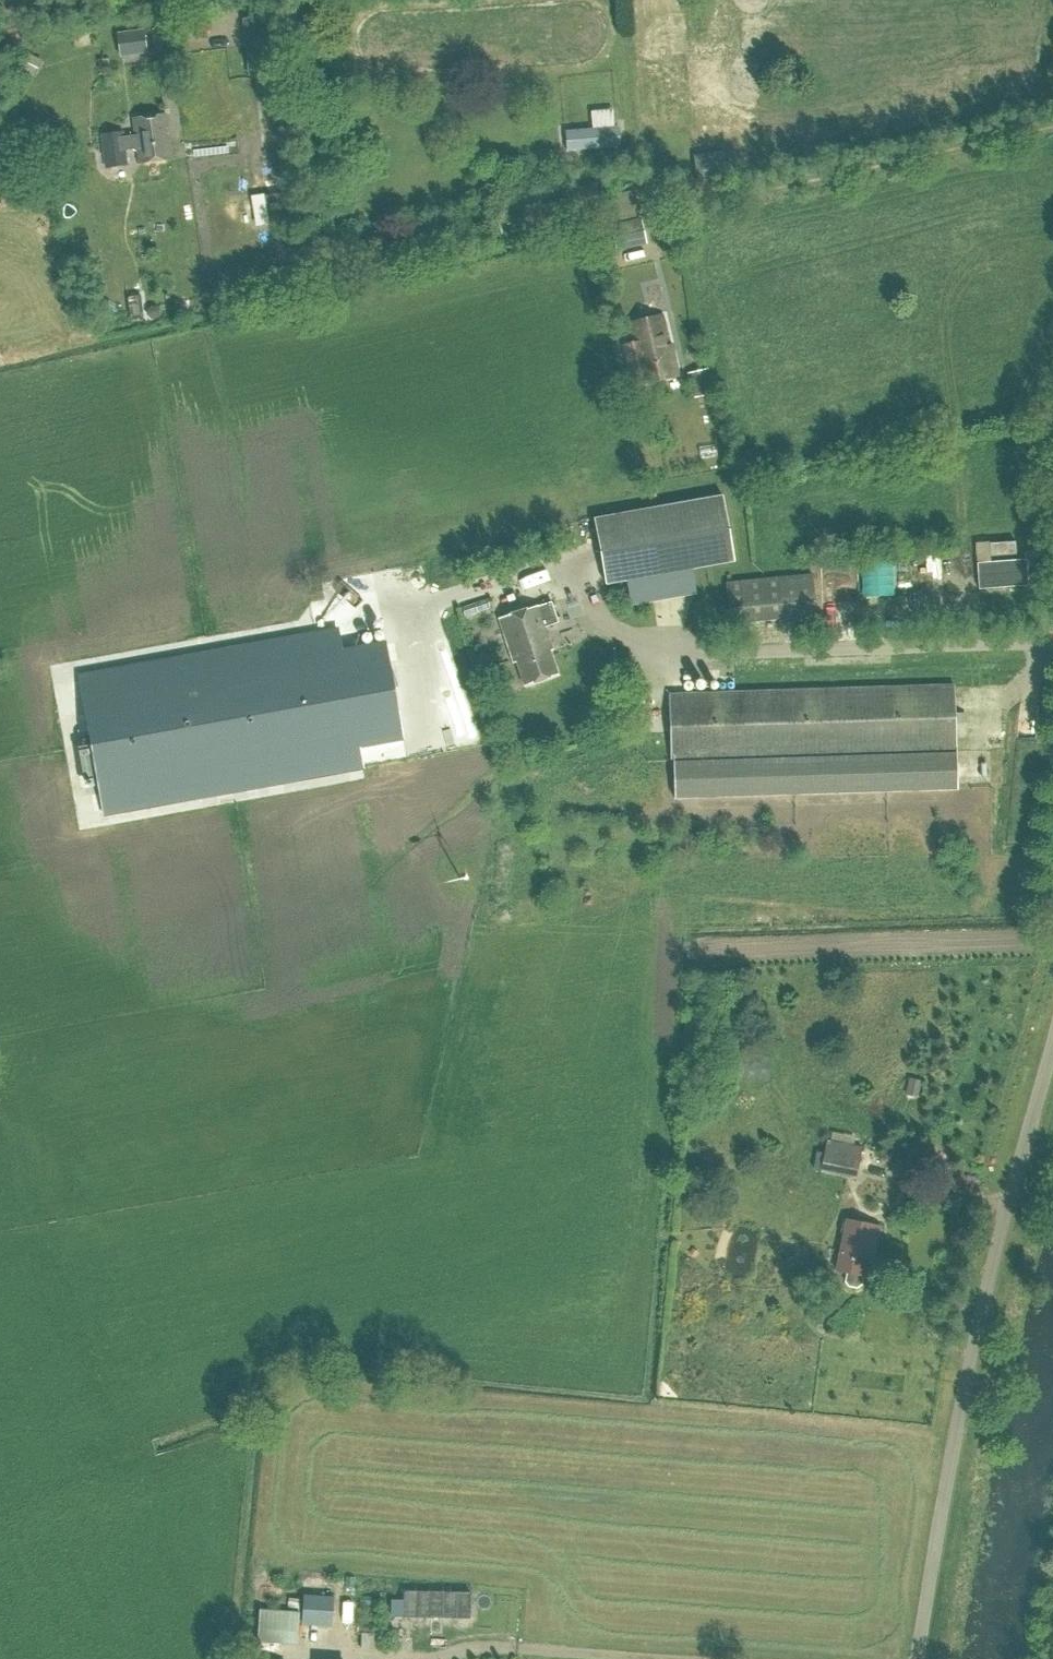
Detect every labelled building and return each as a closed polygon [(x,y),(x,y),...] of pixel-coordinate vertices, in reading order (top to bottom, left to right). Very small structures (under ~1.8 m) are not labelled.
[(117,34),(120,56),(146,53),(143,31),(117,34)] [(137,149),(139,164),(171,160),(169,141),(166,141),(165,134),(168,134),(165,114),(133,119),(135,136),(122,138),(121,132),(102,135),(106,168),(126,166),(124,151),(137,149)] [(592,130),(565,132),(566,151),(619,146),(617,127),(614,128),(592,130)] [(631,192),(610,193),(611,209),(632,208),(631,192)] [(616,251),(646,244),(641,222),(611,229),(616,251)] [(55,305),(45,310),(53,326),(63,321),(55,305)] [(677,377),(670,346),(667,347),(660,317),(628,325),(643,385),(677,377)] [(687,373),(693,401),(714,397),(708,369),(687,373)] [(722,496),(593,520),(605,584),(734,561),(722,496)] [(1023,538),(988,541),(989,554),(1024,552),(1023,538)] [(978,591),(1027,588),(1025,562),(976,566),(978,591)] [(729,626),(781,621),(815,617),(811,577),(725,586),(729,626)] [(558,623),(551,602),(538,606),(537,605),(499,618),(513,663),(516,662),(524,686),(557,675),(549,651),(552,650),(545,627),(558,623)] [(338,631),(80,678),(105,813),(363,766),(359,745),(402,737),(385,645),(342,652),(338,631)] [(671,760),(673,760),(674,798),(957,790),(954,685),(669,694),(671,760)] [(862,1147),(826,1141),(820,1172),(855,1178),(862,1147)] [(859,1286),(861,1277),(863,1278),(866,1263),(872,1265),(879,1229),(845,1221),(834,1272),(846,1274),(844,1283),(847,1287),(855,1289),(859,1286)] [(302,1596),(300,1625),(331,1626),(334,1590),(320,1589),(319,1597),(302,1596)] [(261,1641),(295,1644),(297,1617),(264,1614),(261,1641)] [(388,1634),(361,1633),(360,1649),(387,1650),(388,1634)]
